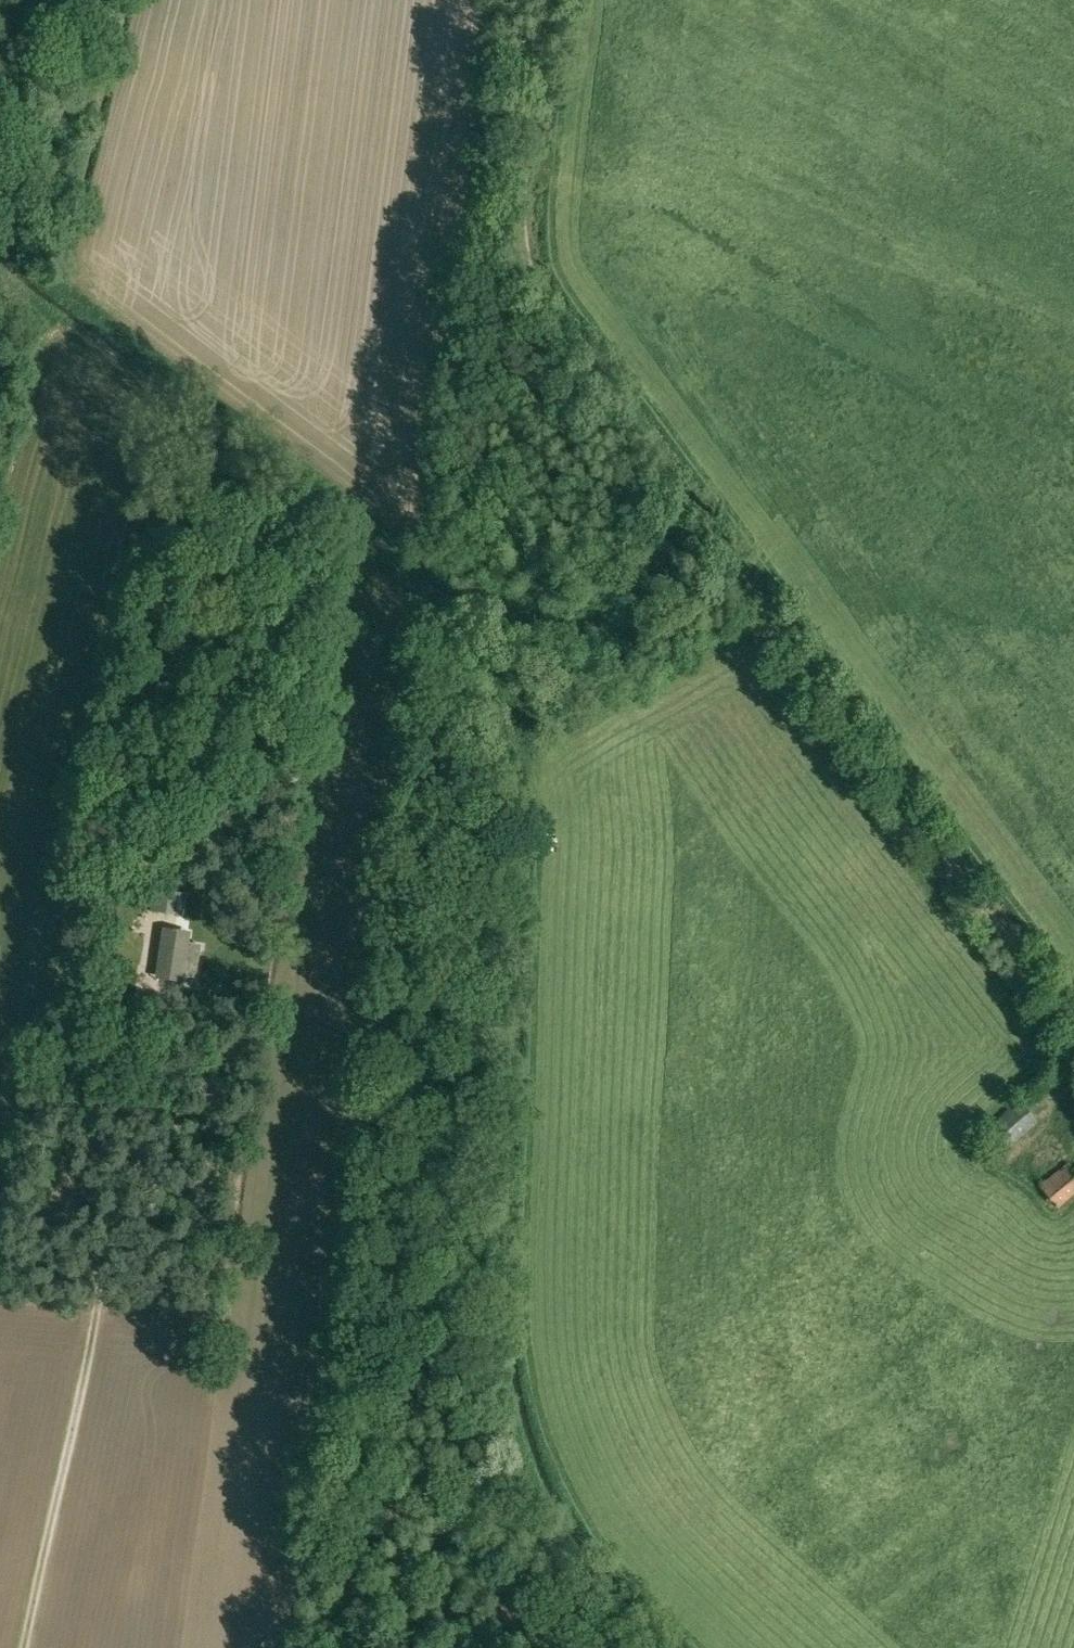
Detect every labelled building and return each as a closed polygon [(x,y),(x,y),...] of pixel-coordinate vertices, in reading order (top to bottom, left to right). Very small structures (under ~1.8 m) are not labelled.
[(183,916),(186,894),(154,889),(150,911),(183,916)] [(177,932),(164,930),(156,980),(183,984),(184,977),(195,979),(201,947),(175,943),(177,932)] [(1040,1124),(1022,1103),(1020,1101),(989,1128),(1008,1152),(1040,1124)] [(1073,1198),(1073,1170),(1069,1163),(1039,1188),(1058,1210),(1073,1198)]
